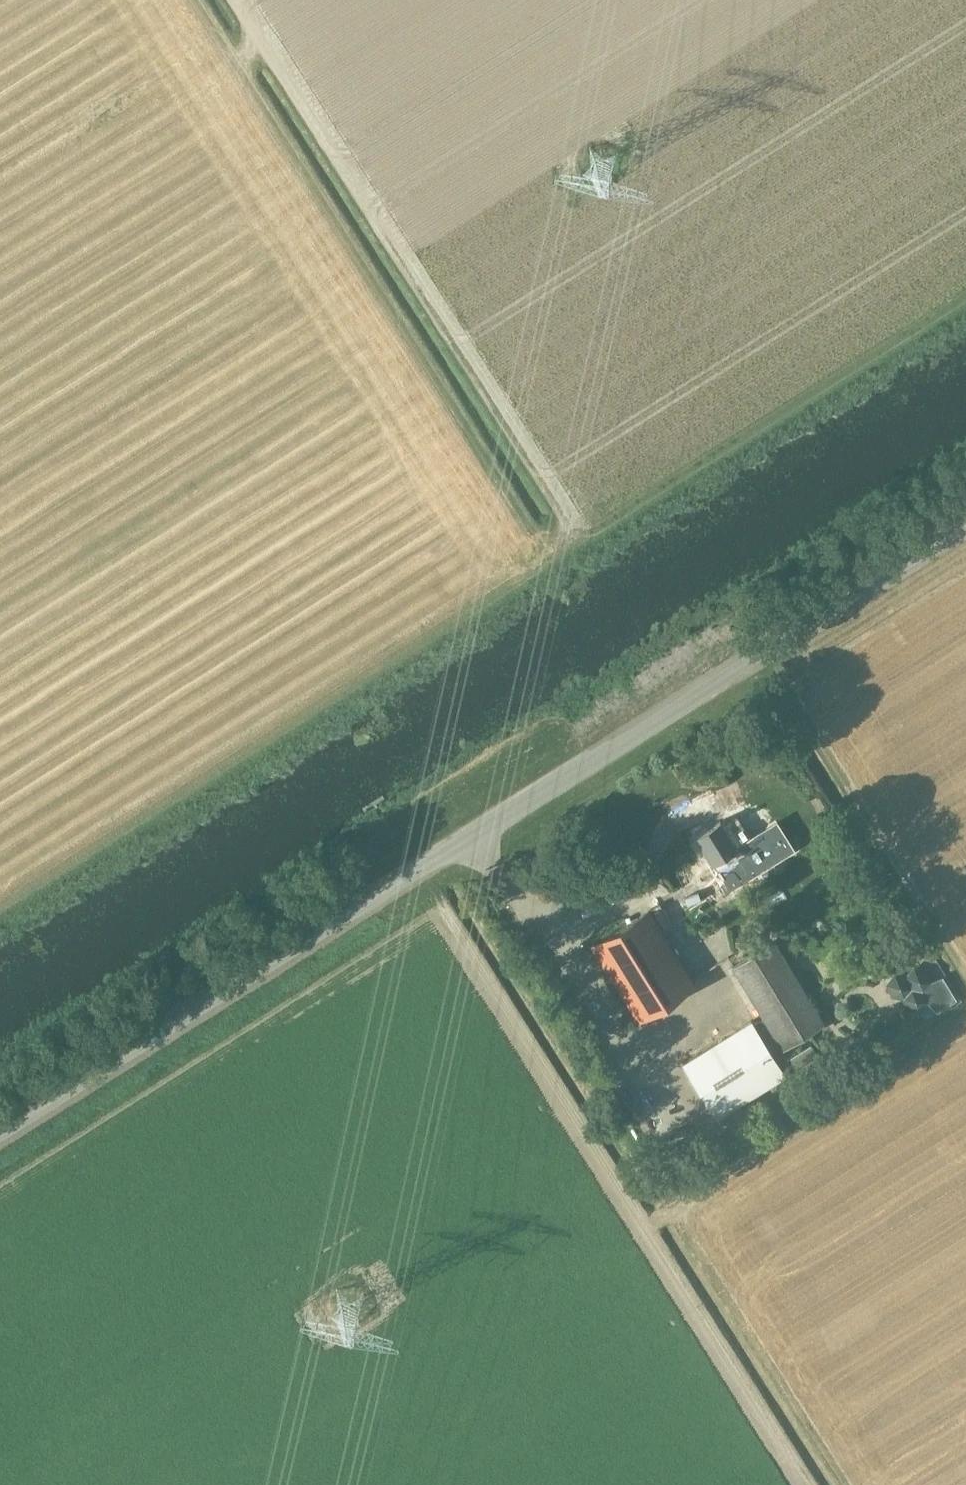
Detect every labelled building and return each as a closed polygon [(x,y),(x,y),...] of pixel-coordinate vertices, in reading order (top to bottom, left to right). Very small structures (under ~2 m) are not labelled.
[(720,822),(695,837),(713,865),(738,849),(741,853),(754,845),(736,817),(722,826),(720,822)] [(639,1021),(695,986),(649,911),(593,946),(639,1021)] [(786,1076),(774,1056),(773,1054),(782,1048),(783,1050),(827,1023),(774,940),(732,967),(764,1018),(754,1024),(751,1019),(683,1062),(718,1118),(786,1076)] [(906,975),(894,973),(886,984),(891,997),(902,999),(906,1010),(919,1012),(926,999),(936,995),(928,968),(914,966),(906,975)]
